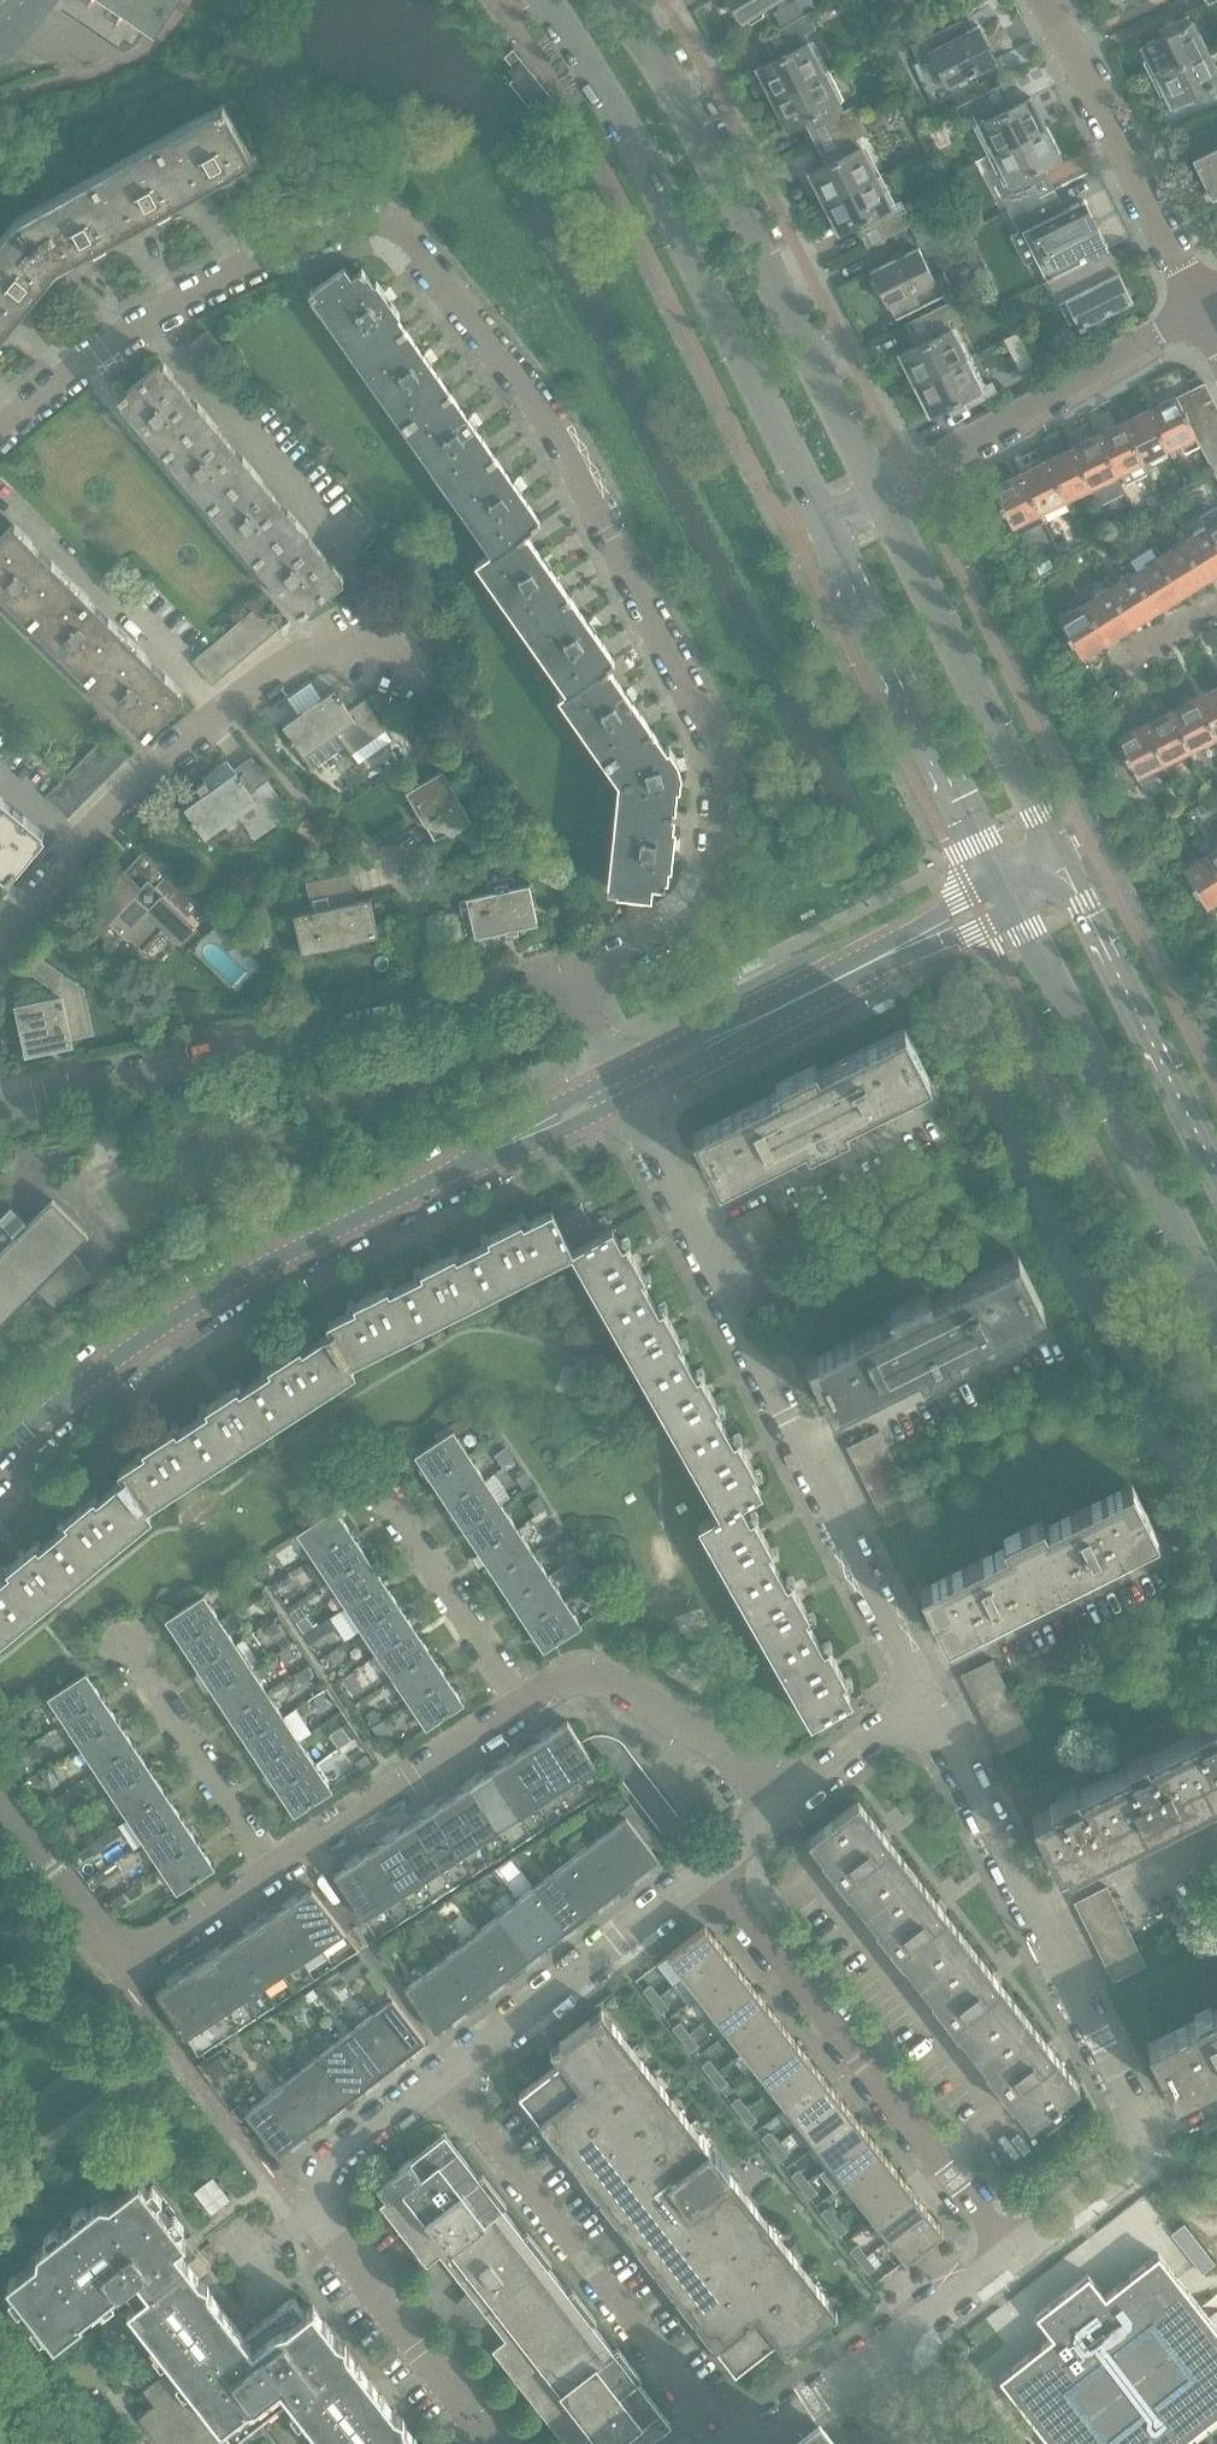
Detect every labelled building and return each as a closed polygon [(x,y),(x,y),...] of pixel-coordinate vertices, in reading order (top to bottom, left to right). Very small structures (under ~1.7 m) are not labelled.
[(154,37),(180,0),(101,0),(154,37)] [(741,22),(747,18),(750,23),(764,14),(761,10),(777,0),(727,0),(741,22)] [(906,0),(878,0),(888,13),(898,5),(899,6),(906,0)] [(825,73),(805,34),(816,29),(808,13),(777,29),(784,43),(774,48),(779,57),(756,68),(772,100),(825,73)] [(1207,51),(1192,20),(1191,21),(1187,15),(1158,29),(1162,36),(1141,46),(1147,59),(1143,61),(1151,78),(1207,51)] [(995,60),(984,39),(978,26),(930,50),(947,84),(929,93),(939,115),(956,106),(978,96),(967,74),(995,60)] [(1207,51),(1151,78),(1160,96),(1164,94),(1171,106),(1192,96),(1195,103),(1216,91),(1216,73),(1207,51)] [(543,93),(521,61),(508,69),(508,70),(514,78),(509,82),(534,112),(537,110),(536,109),(545,101),(540,95),(543,93)] [(844,110),(825,73),(772,100),(787,128),(809,117),(814,126),(823,121),(830,134),(861,118),(854,105),(844,110)] [(1046,127),(1030,97),(1008,108),(1004,99),(994,104),(987,91),(978,96),(956,106),(963,121),(974,115),(993,154),(1046,127)] [(253,159),(223,104),(156,141),(187,195),(219,177),(223,184),(233,178),(229,172),(253,159)] [(877,178),(857,138),(868,132),(861,118),(830,134),(836,147),(821,154),(826,163),(808,172),(824,204),(877,178)] [(1042,177),(1038,168),(1060,157),(1046,127),(993,154),(999,167),(995,184),(1008,211),(1022,203),(1039,195),(1032,182),(1042,177)] [(187,195),(156,141),(91,178),(121,232),(154,213),(158,220),(168,214),(164,208),(187,195)] [(1193,157),(1195,162),(1206,185),(1202,188),(1206,195),(1210,193),(1212,197),(1216,194),(1216,145),(1193,157)] [(121,232),(91,178),(17,219),(57,267),(89,249),(93,256),(103,250),(99,244),(121,232)] [(895,214),(877,178),(824,204),(839,233),(861,221),(866,230),(875,225),(882,238),(913,223),(907,209),(895,214)] [(1108,251),(1082,200),(1064,210),(1054,190),(1040,196),(1039,195),(1022,203),(1033,225),(1022,231),(1023,234),(1031,230),(1047,262),(1039,265),(1047,282),(1055,278),(1100,255),(1108,251)] [(57,267),(17,219),(0,239),(0,314),(11,323),(33,297),(38,301),(46,293),(40,288),(57,267)] [(953,290),(944,270),(932,275),(918,248),(870,272),(894,320),(953,290)] [(1133,302),(1118,272),(1110,276),(1100,255),(1055,278),(1065,298),(1057,302),(1072,332),(1078,329),(1080,335),(1089,331),(1086,325),(1133,302)] [(987,281),(978,263),(969,268),(978,286),(987,281)] [(393,316),(390,311),(391,310),(388,304),(392,301),(384,291),(380,294),(376,288),(375,289),(371,284),(373,283),(363,269),(351,277),(344,267),(311,290),(360,359),(404,328),(395,315),(393,316)] [(967,357),(948,319),(959,314),(952,300),(921,316),(927,329),(917,334),(922,342),(899,354),(914,383),(967,357)] [(11,323),(0,314),(0,336),(11,323)] [(435,376),(433,372),(434,371),(430,365),(433,363),(425,353),(423,354),(419,348),(417,350),(414,346),(416,344),(404,328),(360,359),(405,423),(449,392),(437,375),(435,376)] [(225,352),(207,330),(190,344),(208,366),(225,352)] [(1034,362),(1019,331),(1005,338),(1020,369),(1034,362)] [(981,386),(967,357),(914,383),(929,414),(952,403),(957,412),(997,391),(992,380),(981,386)] [(205,415),(161,362),(119,397),(138,419),(136,421),(145,431),(147,429),(164,450),(205,415)] [(1216,405),(1204,383),(1177,396),(1188,420),(1216,405)] [(480,440),(478,436),(479,435),(475,429),(477,427),(470,417),(468,418),(464,412),(462,414),(459,410),(461,408),(449,392),(405,423),(449,486),(493,455),(482,439),(480,440)] [(1195,433),(1188,420),(1177,396),(1176,396),(1176,395),(1149,408),(1168,449),(1173,458),(1177,456),(1173,447),(1179,443),(1184,452),(1200,444),(1195,433)] [(1216,422),(1216,408),(1216,405),(1188,420),(1195,433),(1216,422)] [(1168,449),(1149,408),(1124,421),(1143,461),(1147,470),(1151,469),(1146,460),(1168,449)] [(250,467),(205,415),(164,450),(183,473),(181,474),(190,485),(192,483),(208,502),(250,467)] [(1143,461),(1124,421),(1098,434),(1116,475),(1120,484),(1124,482),(1125,484),(1147,473),(1146,471),(1147,470),(1143,461)] [(1216,437),(1216,422),(1195,433),(1200,444),(1201,445),(1216,437)] [(1116,475),(1098,434),(1072,447),(1091,487),(1095,497),(1100,494),(1096,485),(1116,475)] [(1201,445),(1212,468),(1216,466),(1216,437),(1201,445)] [(1091,487),(1072,447),(1046,460),(1064,500),(1069,509),(1073,507),(1069,498),(1091,487)] [(525,504),(522,500),(524,498),(520,493),(522,491),(515,480),(513,482),(509,476),(507,477),(504,473),(506,472),(493,455),(449,486),(495,551),(523,531),(539,520),(527,502),(525,504)] [(1064,500),(1046,460),(1020,473),(1044,522),(1047,521),(1042,511),(1064,500)] [(295,521),(250,467),(208,502),(228,526),(226,528),(235,538),(237,536),(253,556),(295,521)] [(1044,522),(1020,473),(992,487),(1000,503),(999,503),(1003,511),(1004,510),(1012,526),(1027,519),(1032,528),(1044,522)] [(1148,506),(1161,499),(1158,492),(1145,499),(1148,506)] [(1211,524),(1206,516),(1200,519),(1206,528),(1216,544),(1216,521),(1211,524)] [(343,577),(295,521),(253,556),(273,579),(271,581),(280,591),(282,589),(301,612),(343,577)] [(12,524),(0,536),(0,593),(5,598),(7,596),(31,620),(69,581),(12,524)] [(1206,528),(1187,540),(1181,532),(1176,534),(1181,543),(1205,579),(1216,572),(1216,544),(1206,528)] [(555,579),(552,576),(554,574),(550,568),(552,567),(544,556),(542,558),(538,552),(536,553),(534,549),(535,548),(523,531),(495,551),(479,562),(524,626),(569,595),(557,578),(555,579)] [(1064,538),(1055,544),(1058,550),(1061,554),(1070,549),(1064,538)] [(1205,579),(1181,543),(1162,555),(1157,547),(1152,550),(1157,558),(1181,594),(1205,579)] [(1181,594),(1157,558),(1137,571),(1132,562),(1128,565),(1133,573),(1157,610),(1181,594)] [(1157,610),(1133,573),(1113,586),(1107,577),(1103,580),(1108,588),(1132,625),(1157,610)] [(388,611),(412,590),(402,580),(379,601),(388,611)] [(126,637),(69,581),(31,620),(54,643),(52,645),(62,654),(64,652),(88,676),(126,637)] [(1132,625),(1108,588),(1088,601),(1083,592),(1079,595),(1108,640),(1132,625)] [(600,643),(597,639),(599,638),(595,632),(597,631),(589,620),(587,621),(583,616),(581,617),(578,613),(580,612),(569,595),(524,626),(569,690),(606,665),(614,659),(602,642),(600,643)] [(1108,640),(1079,595),(1075,597),(1081,605),(1059,619),(1068,634),(1067,635),(1071,642),(1073,641),(1082,656),(1108,640)] [(278,629),(258,605),(247,615),(267,639),(278,629)] [(416,642),(439,621),(430,610),(407,632),(416,642)] [(267,639),(247,615),(237,624),(256,648),(267,639)] [(426,652),(449,631),(439,621),(416,642),(426,652)] [(256,648),(237,624),(225,633),(245,657),(256,648)] [(437,665),(461,644),(449,631),(426,652),(437,665)] [(245,657),(225,633),(215,642),(234,666),(245,657)] [(183,693),(126,637),(88,676),(111,699),(109,701),(118,710),(120,708),(144,732),(183,693)] [(234,666),(215,642),(204,651),(224,675),(234,666)] [(224,675),(204,651),(192,661),(212,685),(224,675)] [(637,714),(635,710),(636,708),(632,702),(634,701),(627,690),(625,692),(621,686),(619,687),(616,683),(618,682),(606,665),(569,690),(561,696),(606,760),(651,729),(639,712),(637,714)] [(1196,698),(1215,737),(1216,741),(1216,687),(1196,698)] [(386,729),(365,699),(349,710),(342,699),(343,699),(338,692),(337,693),(334,689),(283,725),(291,737),(290,738),(293,743),(295,742),(304,755),(337,733),(351,753),(386,729)] [(1215,737),(1196,698),(1170,710),(1189,750),(1194,760),(1198,758),(1194,747),(1215,737)] [(1189,750),(1170,710),(1145,723),(1169,773),(1173,771),(1168,760),(1189,750)] [(419,723),(412,741),(428,747),(435,729),(419,723)] [(1169,773),(1145,723),(1117,737),(1125,753),(1124,753),(1128,761),(1129,760),(1137,776),(1160,764),(1165,774),(1169,773)] [(681,771),(678,759),(677,758),(675,759),(673,760),(668,754),(667,755),(664,751),(666,750),(651,729),(606,760),(621,780),(618,804),(672,810),(675,785),(673,784),(673,780),(675,780),(676,773),(678,772),(681,772),(681,771)] [(128,757),(106,735),(96,745),(118,768),(128,757)] [(118,768),(96,745),(86,754),(109,777),(118,768)] [(109,777),(86,754),(76,765),(99,787),(109,777)] [(99,787),(76,765),(66,775),(88,797),(99,787)] [(471,819),(443,769),(406,790),(435,840),(471,819)] [(291,813),(268,779),(256,788),(255,787),(254,788),(257,792),(252,795),(243,782),(244,781),(241,775),(239,776),(236,771),(210,789),(205,781),(197,787),(202,795),(184,807),(193,819),(191,820),(195,825),(196,824),(206,838),(238,815),(256,839),(291,813)] [(88,797),(66,775),(57,785),(79,807),(88,797)] [(79,807),(57,785),(45,796),(68,818),(79,807)] [(0,798),(0,869),(8,876),(43,833),(0,798)] [(673,852),(674,839),(669,839),(670,832),(668,832),(668,826),(670,826),(672,810),(618,804),(609,888),(634,891),(649,893),(650,881),(664,882),(666,865),(664,864),(665,858),(667,858),(668,852),(673,852)] [(1154,816),(1149,806),(1137,812),(1142,822),(1154,816)] [(326,833),(307,817),(297,830),(317,846),(326,833)] [(1213,850),(1207,840),(1203,842),(1216,866),(1216,848),(1213,850)] [(1203,842),(1199,845),(1206,855),(1183,869),(1193,884),(1191,885),(1196,892),(1197,891),(1206,906),(1216,900),(1216,866),(1203,842)] [(379,935),(371,898),(370,896),(349,901),(347,892),(353,890),(349,873),(341,874),(338,859),(315,864),(318,880),(306,882),(312,910),(293,914),(300,946),(349,935),(351,941),(379,935)] [(188,916),(180,909),(191,898),(166,874),(156,885),(144,875),(137,883),(125,871),(73,926),(89,941),(111,920),(142,949),(164,926),(172,933),(188,916)] [(538,923),(530,883),(514,886),(512,875),(488,880),(491,892),(466,897),(466,898),(467,898),(475,935),(474,936),(475,937),(505,930),(506,936),(519,933),(518,928),(538,923)] [(93,1033),(84,988),(56,968),(57,968),(43,958),(42,958),(39,956),(29,970),(52,986),(54,997),(17,1005),(26,1053),(72,1043),(71,1038),(93,1033)] [(845,1123),(930,1080),(904,1028),(819,1070),(815,1063),(775,1083),(778,1091),(693,1133),(719,1185),(804,1143),(808,1150),(848,1130),(845,1123)] [(36,1288),(55,1306),(93,1279),(73,1251),(89,1235),(52,1198),(28,1223),(10,1206),(0,1217),(0,1325),(36,1288)] [(580,1204),(574,1208),(556,1218),(565,1237),(591,1223),(580,1204)] [(742,1231),(770,1217),(764,1206),(766,1205),(766,1204),(733,1220),(734,1221),(736,1220),(742,1231)] [(494,1290),(572,1251),(571,1250),(565,1237),(556,1218),(552,1210),(524,1224),(521,1220),(509,1226),(488,1236),(490,1241),(473,1249),(494,1290)] [(571,1250),(610,1229),(603,1216),(591,1223),(565,1237),(571,1250)] [(776,1230),(775,1228),(780,1225),(776,1216),(771,1219),(770,1217),(742,1231),(749,1244),(776,1230)] [(644,1275),(632,1254),(626,1243),(621,1245),(612,1228),(610,1229),(571,1250),(572,1251),(609,1316),(648,1293),(640,1278),(644,1275)] [(755,1257),(783,1243),(776,1230),(749,1244),(755,1257)] [(762,1270),(789,1256),(783,1243),(755,1257),(762,1270)] [(427,1323),(494,1290),(473,1249),(457,1257),(454,1253),(421,1270),(423,1275),(407,1282),(427,1323)] [(959,1350),(1044,1307),(1018,1255),(1010,1259),(933,1297),(929,1290),(888,1311),(892,1318),(807,1361),(833,1413),(917,1370),(921,1378),(962,1357),(959,1350)] [(768,1284),(796,1270),(789,1256),(762,1270),(768,1284)] [(773,1298),(805,1282),(804,1281),(802,1282),(796,1270),(768,1284),(774,1296),(772,1297),(773,1298)] [(350,1362),(427,1323),(407,1282),(390,1291),(387,1286),(354,1303),(356,1308),(328,1322),(331,1328),(343,1350),(350,1362)] [(681,1340),(663,1309),(663,1308),(658,1310),(648,1293),(609,1316),(645,1380),(685,1357),(677,1343),(681,1340)] [(281,1418),(354,1371),(350,1362),(343,1350),(331,1328),(325,1332),(326,1334),(302,1350),(300,1345),(268,1366),(271,1370),(256,1380),(281,1418)] [(719,1406),(701,1375),(700,1373),(695,1376),(685,1357),(645,1380),(682,1445),(722,1423),(714,1409),(719,1406)] [(218,1459),(281,1418),(256,1380),(240,1391),(237,1386),(226,1394),(205,1407),(208,1411),(193,1421),(218,1459)] [(146,1507),(218,1459),(193,1421),(177,1431),(174,1427),(143,1448),(146,1452),(119,1469),(123,1475),(146,1507)] [(756,1471),(744,1450),(737,1439),(732,1441),(722,1423),(682,1445),(720,1513),(740,1503),(761,1491),(751,1474),(756,1471)] [(431,1481),(470,1454),(454,1430),(415,1455),(431,1481)] [(884,1445),(878,1433),(880,1432),(879,1431),(847,1447),(848,1449),(850,1447),(856,1459),(884,1445)] [(863,1473),(890,1459),(884,1445),(856,1459),(863,1473)] [(506,1446),(493,1454),(502,1466),(514,1458),(506,1446)] [(447,1504),(486,1478),(470,1454),(431,1481),(447,1504)] [(869,1484),(896,1471),(890,1459),(863,1473),(869,1484)] [(524,1471),(515,1477),(523,1488),(532,1483),(524,1471)] [(876,1498),(903,1484),(896,1471),(869,1484),(876,1498)] [(83,1571),(151,1515),(146,1507),(123,1475),(117,1480),(119,1482),(97,1499),(94,1496),(65,1520),(68,1524),(53,1536),(83,1571)] [(463,1528),(502,1503),(486,1478),(447,1504),(463,1528)] [(1051,1587),(1157,1534),(1132,1483),(1047,1526),(1042,1518),(1022,1528),(1051,1587)] [(882,1511),(909,1497),(903,1484),(876,1498),(882,1511)] [(546,1508),(538,1496),(527,1504),(535,1515),(546,1508)] [(886,1526),(918,1510),(918,1508),(915,1509),(909,1497),(882,1511),(888,1523),(886,1524),(886,1526)] [(479,1553),(518,1527),(502,1503),(463,1528),(479,1553)] [(772,1549),(760,1528),(753,1516),(749,1519),(740,1503),(720,1513),(699,1525),(736,1590),(776,1567),(767,1552),(772,1549)] [(313,1558),(352,1532),(336,1507),(297,1533),(313,1558)] [(554,1520),(541,1529),(549,1541),(562,1531),(554,1520)] [(495,1577),(533,1551),(518,1527),(479,1553),(495,1577)] [(1051,1587),(1022,1528),(1002,1538),(1006,1546),(920,1589),(945,1640),(1051,1587)] [(329,1582),(368,1556),(352,1532),(313,1558),(329,1582)] [(83,1571),(53,1536),(39,1547),(36,1543),(35,1544),(7,1567),(10,1571),(0,1580),(0,1590),(25,1619),(83,1571)] [(576,1554),(570,1544),(559,1551),(566,1562),(576,1554)] [(511,1601),(549,1575),(533,1551),(495,1577),(511,1601)] [(263,1555),(254,1563),(261,1571),(270,1564),(263,1555)] [(345,1606),(384,1580),(368,1556),(329,1582),(345,1606)] [(809,1614),(797,1593),(790,1581),(786,1584),(776,1567),(736,1590),(773,1655),(813,1633),(804,1617),(809,1614)] [(254,1581),(246,1569),(235,1576),(243,1588),(254,1581)] [(593,1579),(586,1569),(575,1576),(581,1586),(593,1579)] [(296,1586),(288,1575),(277,1582),(284,1593),(296,1586)] [(527,1626),(565,1599),(549,1575),(511,1601),(527,1626)] [(361,1630),(400,1604),(384,1580),(345,1606),(361,1630)] [(25,1619),(0,1590),(0,1639),(25,1619)] [(181,1644),(220,1619),(204,1594),(165,1620),(181,1644)] [(602,1598),(596,1602),(601,1609),(607,1605),(602,1598)] [(543,1650),(582,1624),(565,1599),(527,1626),(543,1650)] [(377,1655),(416,1629),(400,1604),(361,1630),(377,1655)] [(197,1668),(236,1643),(220,1619),(181,1644),(197,1668)] [(274,1620),(264,1627),(271,1636),(281,1629),(274,1620)] [(310,1643),(327,1632),(320,1622),(304,1634),(310,1643)] [(393,1678),(432,1653),(416,1629),(377,1655),(393,1678)] [(846,1679),(834,1658),(827,1646),(823,1649),(813,1633),(773,1655),(811,1721),(812,1721),(840,1705),(851,1699),(842,1682),(846,1679)] [(253,1668),(236,1643),(197,1668),(213,1692),(253,1668)] [(287,1645),(278,1652),(286,1663),(295,1656),(287,1645)] [(343,1659),(335,1648),(325,1656),(332,1666),(343,1659)] [(408,1702),(447,1677),(432,1653),(393,1678),(408,1702)] [(997,1673),(991,1661),(994,1660),(993,1659),(961,1675),(961,1676),(964,1675),(970,1687),(997,1673)] [(308,1665),(294,1674),(300,1684),(314,1674),(308,1665)] [(229,1717),(268,1691),(253,1668),(213,1692),(229,1717)] [(64,1721),(103,1696),(87,1672),(48,1698),(64,1721)] [(363,1689),(352,1672),(341,1679),(352,1696),(363,1689)] [(976,1700),(1004,1687),(997,1673),(970,1687),(976,1700)] [(425,1727),(464,1702),(447,1677),(408,1702),(425,1727)] [(983,1713),(1010,1699),(1004,1687),(976,1700),(983,1713)] [(246,1742),(284,1716),(268,1691),(229,1717),(246,1742)] [(321,1693),(313,1699),(320,1709),(328,1703),(321,1693)] [(79,1745),(118,1720),(103,1696),(64,1721),(79,1745)] [(989,1726),(1017,1712),(1010,1699),(983,1713),(989,1726)] [(820,1734),(847,1719),(840,1705),(812,1721),(820,1734)] [(382,1719),(375,1708),(365,1715),(372,1726),(382,1719)] [(996,1739),(1023,1725),(1017,1712),(989,1726),(996,1739)] [(261,1765),(300,1740),(284,1716),(246,1742),(261,1765)] [(28,1730),(20,1719),(9,1726),(17,1737),(28,1730)] [(1214,1721),(1213,1719),(1195,1728),(1196,1730),(1171,1743),(1199,1797),(1216,1788),(1216,1720),(1214,1721)] [(96,1770),(134,1744),(118,1720),(79,1745),(96,1770)] [(587,1751),(581,1741),(567,1721),(547,1734),(577,1779),(557,1791),(538,1804),(519,1817),(500,1830),(480,1843),(461,1855),(441,1868),(422,1881),(403,1894),(384,1906),(364,1919),(334,1874),(326,1879),(323,1874),(320,1877),(318,1879),(318,1883),(319,1885),(312,1889),(324,1904),(345,1932),(321,1947),(302,1960),(283,1973),(263,1986),(244,1999),(225,2011),(205,2024),(186,2037),(198,2056),(610,1785),(597,1765),(593,1759),(587,1751)] [(390,1731),(383,1721),(373,1727),(379,1738),(390,1731)] [(1000,1753),(1032,1737),(1031,1736),(1029,1737),(1023,1725),(996,1739),(1001,1751),(999,1752),(1000,1753)] [(577,1779),(547,1734),(528,1746),(557,1791),(577,1779)] [(277,1789),(316,1764),(300,1740),(261,1765),(277,1789)] [(43,1754),(35,1741),(24,1749),(32,1761),(43,1754)] [(1199,1797),(1171,1743),(1146,1755),(1145,1753),(1126,1762),(1128,1764),(1102,1777),(1130,1832),(1199,1797)] [(112,1794),(151,1769),(134,1744),(96,1770),(112,1794)] [(557,1791),(528,1746),(508,1759),(538,1804),(557,1791)] [(365,1754),(355,1761),(361,1770),(371,1763),(365,1754)] [(538,1804),(508,1759),(489,1772),(519,1817),(538,1804)] [(293,1814),(332,1789),(316,1764),(277,1789),(293,1814)] [(60,1778),(52,1766),(40,1774),(49,1785),(60,1778)] [(128,1819),(167,1793),(151,1769),(112,1794),(128,1819)] [(519,1817),(489,1772),(470,1785),(500,1830),(519,1817)] [(1130,1832),(1102,1777),(1077,1790),(1076,1787),(1058,1796),(1061,1803),(1032,1818),(1058,1868),(1065,1864),(1130,1832)] [(500,1830),(470,1785),(451,1798),(480,1843),(500,1830)] [(74,1800),(67,1790),(56,1798),(63,1808),(74,1800)] [(144,1843),(182,1817),(167,1793),(128,1819),(144,1843)] [(480,1843),(451,1798),(431,1810),(461,1855),(480,1843)] [(865,1910),(913,1872),(858,1800),(809,1838),(865,1910)] [(660,1842),(649,1828),(630,1803),(619,1812),(624,1818),(607,1831),(640,1874),(659,1859),(652,1849),(660,1842)] [(461,1855),(431,1810),(412,1823),(441,1868),(461,1855)] [(91,1827),(83,1814),(72,1821),(79,1833),(91,1827)] [(159,1867),(198,1841),(182,1817),(144,1843),(159,1867)] [(441,1868),(412,1823),(393,1836),(422,1881),(441,1868)] [(640,1874),(607,1831),(588,1845),(622,1888),(640,1874)] [(422,1881),(393,1836),(373,1849),(403,1894),(422,1881)] [(176,1892),(214,1866),(215,1866),(198,1841),(159,1867),(176,1892)] [(622,1888),(588,1845),(570,1859),(604,1902),(622,1888)] [(403,1894),(373,1849),(354,1861),(384,1906),(403,1894)] [(524,1862),(517,1853),(510,1857),(517,1867),(524,1862)] [(604,1902),(570,1859),(552,1873),(585,1916),(604,1902)] [(384,1906),(354,1861),(334,1874),(364,1919),(384,1906)] [(921,1981),(968,1942),(913,1872),(865,1910),(921,1981)] [(585,1916),(552,1873),(534,1888),(567,1930),(585,1916)] [(0,1881),(0,1911),(15,1900),(0,1881)] [(136,1883),(124,1890),(130,1899),(142,1892),(136,1883)] [(1111,1901),(1105,1889),(1107,1888),(1107,1886),(1074,1902),(1075,1904),(1077,1902),(1084,1915),(1111,1901)] [(567,1930),(534,1888),(515,1902),(548,1945),(567,1930)] [(345,1932),(324,1904),(312,1889),(292,1902),(321,1947),(345,1932)] [(1090,1928),(1118,1915),(1111,1901),(1084,1915),(1090,1928)] [(321,1947),(292,1902),(272,1915),(302,1960),(321,1947)] [(548,1945),(515,1902),(497,1916),(531,1958),(548,1945)] [(302,1960),(272,1915),(253,1928),(283,1973),(302,1960)] [(1096,1941),(1124,1927),(1118,1915),(1090,1928),(1096,1941)] [(531,1958),(497,1916),(479,1931),(512,1973),(531,1958)] [(684,1977),(722,1947),(705,1926),(667,1955),(684,1977)] [(1103,1954),(1131,1940),(1124,1927),(1096,1941),(1103,1954)] [(283,1973),(253,1928),(233,1941),(263,1986),(283,1973)] [(512,1973),(479,1931),(461,1944),(494,1987),(512,1973)] [(1110,1967),(1137,1954),(1131,1940),(1103,1954),(1110,1967)] [(263,1986),(233,1941),(214,1954),(244,1999),(263,1986)] [(976,2053),(1025,2015),(968,1942),(921,1981),(976,2053)] [(494,1987),(461,1944),(443,1959),(476,2001),(494,1987)] [(698,1994),(735,1965),(722,1947),(684,1977),(698,1994)] [(244,1999),(214,1954),(195,1966),(225,2011),(244,1999)] [(1114,1981),(1146,1965),(1145,1963),(1143,1964),(1137,1954),(1110,1967),(1115,1978),(1113,1979),(1114,1981)] [(476,2001),(443,1959),(424,1973),(457,2016),(476,2001)] [(709,2018),(751,1985),(735,1965),(698,1994),(693,1997),(709,2018)] [(225,2011),(195,1966),(175,1979),(205,2024),(225,2011)] [(457,2016),(424,1973),(406,1988),(435,2032),(457,2016)] [(205,2024),(175,1979),(156,1992),(186,2037),(205,2024)] [(660,1996),(651,1984),(643,1990),(652,2002),(660,1996)] [(728,2033),(766,2004),(751,1985),(709,2018),(724,2037),(728,2033)] [(313,1989),(304,1996),(309,2003),(319,1996),(313,1989)] [(669,2007),(660,1996),(652,2002),(661,2013),(669,2007)] [(425,2041),(392,1998),(373,2013),(406,2056),(425,2041)] [(781,2023),(766,2004),(728,2033),(743,2052),(781,2023)] [(556,2065),(519,2094),(538,2119),(558,2144),(578,2170),(597,2194),(618,2221),(627,2215),(645,2237),(636,2244),(657,2270),(677,2297),(695,2319),(716,2347),(735,2372),(772,2343),(776,2340),(785,2352),(786,2352),(807,2336),(825,2322),(835,2315),(838,2313),(836,2310),(828,2300),(809,2276),(807,2274),(788,2249),(770,2226),(765,2220),(750,2200),(729,2174),(728,2172),(726,2167),(716,2153),(711,2150),(710,2148),(709,2147),(693,2127),(690,2123),(671,2098),(670,2097),(651,2073),(632,2048),(612,2022),(603,2012),(601,2009),(599,2011),(589,2019),(572,2033),(550,2050),(560,2062),(556,2065)] [(1148,2044),(1173,2095),(1216,2072),(1216,2009),(1148,2044)] [(406,2056),(373,2013),(354,2027),(387,2070),(406,2056)] [(1060,2098),(1079,2084),(1025,2015),(976,2053),(1030,2122),(1035,2118),(1060,2098)] [(689,2033),(680,2022),(672,2028),(681,2039),(689,2033)] [(758,2070),(795,2041),(781,2023),(743,2052),(758,2070)] [(387,2070),(354,2027),(336,2041),(369,2084),(387,2070)] [(698,2045),(689,2033),(681,2039),(690,2051),(698,2045)] [(369,2084),(336,2041),(318,2056),(351,2098),(369,2084)] [(772,2089),(810,2060),(795,2041),(758,2070),(772,2089)] [(219,2056),(204,2067),(214,2081),(229,2070),(219,2056)] [(351,2098),(318,2056),(300,2070),(333,2112),(351,2098)] [(718,2071),(709,2059),(701,2065),(711,2077),(718,2071)] [(786,2107),(824,2078),(810,2060),(772,2089),(786,2107)] [(333,2112),(300,2070),(281,2084),(314,2127),(333,2112)] [(727,2082),(718,2071),(711,2077),(720,2088),(727,2082)] [(800,2125),(838,2096),(824,2078),(786,2107),(800,2125)] [(314,2127),(281,2084),(263,2098),(296,2141),(314,2127)] [(811,2148),(853,2115),(838,2096),(800,2125),(796,2129),(811,2148)] [(748,2108),(739,2097),(731,2103),(740,2115),(748,2108)] [(296,2141),(263,2098),(245,2113),(278,2155),(296,2141)] [(1074,2114),(1073,2113),(1072,2114),(1060,2098),(1035,2118),(1047,2133),(1046,2134),(1047,2135),(1074,2114)] [(757,2120),(748,2108),(740,2115),(749,2126),(757,2120)] [(831,2164),(868,2135),(853,2115),(811,2148),(826,2168),(831,2164)] [(1205,2134),(1216,2128),(1216,2120),(1215,2117),(1200,2124),(1205,2134)] [(779,2143),(770,2131),(762,2137),(771,2149),(779,2143)] [(547,2263),(551,2260),(527,2229),(523,2233),(502,2206),(506,2203),(482,2172),(478,2175),(445,2132),(410,2158),(376,2185),(387,2199),(380,2205),(427,2265),(440,2255),(473,2297),(466,2302),(476,2315),(483,2310),(505,2339),(492,2349),(566,2443),(633,2443),(627,2436),(660,2408),(637,2379),(641,2376),(617,2345),(613,2348),(592,2321),(596,2318),(572,2287),(568,2290),(547,2263)] [(845,2182),(883,2153),(868,2135),(831,2164),(845,2182)] [(788,2154),(779,2143),(771,2149),(780,2161),(788,2154)] [(860,2201),(897,2172),(883,2153),(845,2182),(860,2201)] [(808,2180),(799,2169),(791,2175),(800,2187),(808,2180)] [(874,2220),(912,2190),(897,2172),(860,2201),(874,2220)] [(347,2350),(345,2341),(337,2337),(312,2305),(305,2311),(293,2297),(244,2335),(209,2290),(208,2282),(200,2277),(186,2261),(170,2274),(160,2262),(186,2240),(139,2179),(111,2200),(107,2195),(30,2255),(34,2260),(6,2282),(54,2343),(83,2320),(81,2318),(124,2285),(136,2300),(130,2305),(127,2307),(173,2366),(143,2389),(155,2404),(139,2417),(160,2443),(214,2443),(226,2434),(233,2442),(264,2418),(284,2443),(414,2443),(418,2441),(405,2424),(403,2415),(395,2411),(347,2350)] [(230,2201),(214,2179),(194,2194),(211,2216),(230,2201)] [(817,2192),(808,2180),(800,2187),(809,2198),(817,2192)] [(889,2239),(927,2209),(912,2190),(874,2220),(889,2239)] [(837,2218),(828,2207),(820,2213),(829,2224),(837,2218)] [(905,2260),(943,2231),(927,2209),(889,2239),(905,2260)] [(846,2230),(837,2218),(829,2224),(838,2236),(846,2230)] [(1184,2224),(1172,2234),(1202,2273),(1215,2263),(1184,2224)] [(867,2256),(858,2244),(850,2250),(859,2262),(867,2256)] [(876,2267),(867,2256),(859,2262),(868,2273),(876,2267)] [(1000,2396),(1037,2443),(1197,2443),(1216,2428),(1216,2344),(1159,2271),(1100,2317),(1076,2286),(1035,2318),(1059,2349),(1000,2396)] [(982,2391),(969,2401),(994,2432),(1006,2422),(982,2391)] [(820,2423),(793,2443),(836,2443),(820,2423)]
